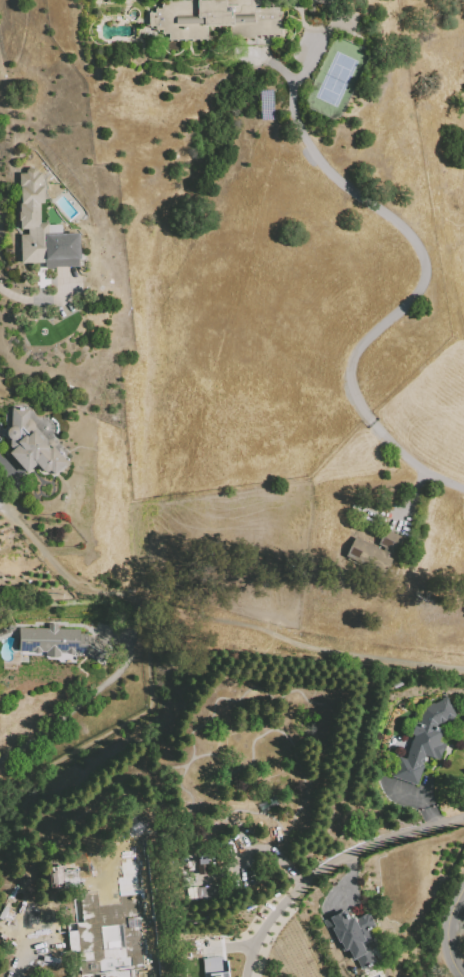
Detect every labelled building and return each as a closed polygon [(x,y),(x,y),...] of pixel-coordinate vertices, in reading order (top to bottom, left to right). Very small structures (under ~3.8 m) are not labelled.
[(168,4),(168,0),(281,0),(282,33),(210,35),(210,40),(158,41),(158,28),(149,28),(149,10),(161,10),(161,4),(168,4)] [(19,172),(25,172),(25,167),(38,167),(38,172),(41,172),(42,187),(44,187),(45,205),(40,205),(41,223),(45,223),(46,233),(79,232),(80,267),(44,268),(44,262),(22,262),(21,235),(29,234),(29,228),(21,229),(19,172)] [(9,453),(16,448),(14,446),(10,447),(10,441),(4,434),(6,430),(11,426),(12,408),(29,409),(29,418),(38,427),(34,430),(50,449),(53,446),(69,464),(55,477),(50,471),(47,473),(44,473),(37,465),(27,474),(9,453)] [(383,529),(375,546),(354,536),(345,553),(387,573),(402,537),(383,529)] [(19,627),(48,628),(48,623),(59,623),(59,628),(81,628),(81,633),(87,633),(87,635),(110,648),(110,658),(102,662),(86,654),(18,653),(19,627)] [(447,697),(456,716),(438,725),(442,732),(440,742),(447,747),(438,761),(424,756),(422,765),(424,766),(416,785),(392,778),(398,757),(407,759),(415,736),(411,735),(415,721),(419,723),(423,708),(447,697)] [(153,947),(132,948),(129,919),(122,920),(122,926),(113,926),(112,923),(108,923),(108,933),(92,935),(88,892),(110,890),(110,882),(128,880),(128,872),(136,871),(136,865),(146,864),(153,947)] [(322,920),(351,907),(356,918),(371,911),(377,925),(369,929),(380,951),(373,955),(377,963),(362,970),(357,960),(354,961),(349,951),(344,954),(337,939),(332,941),(322,920)] [(122,948),(122,925),(98,926),(99,948),(122,948)] [(227,966),(228,976),(208,976),(207,968),(227,966)]
